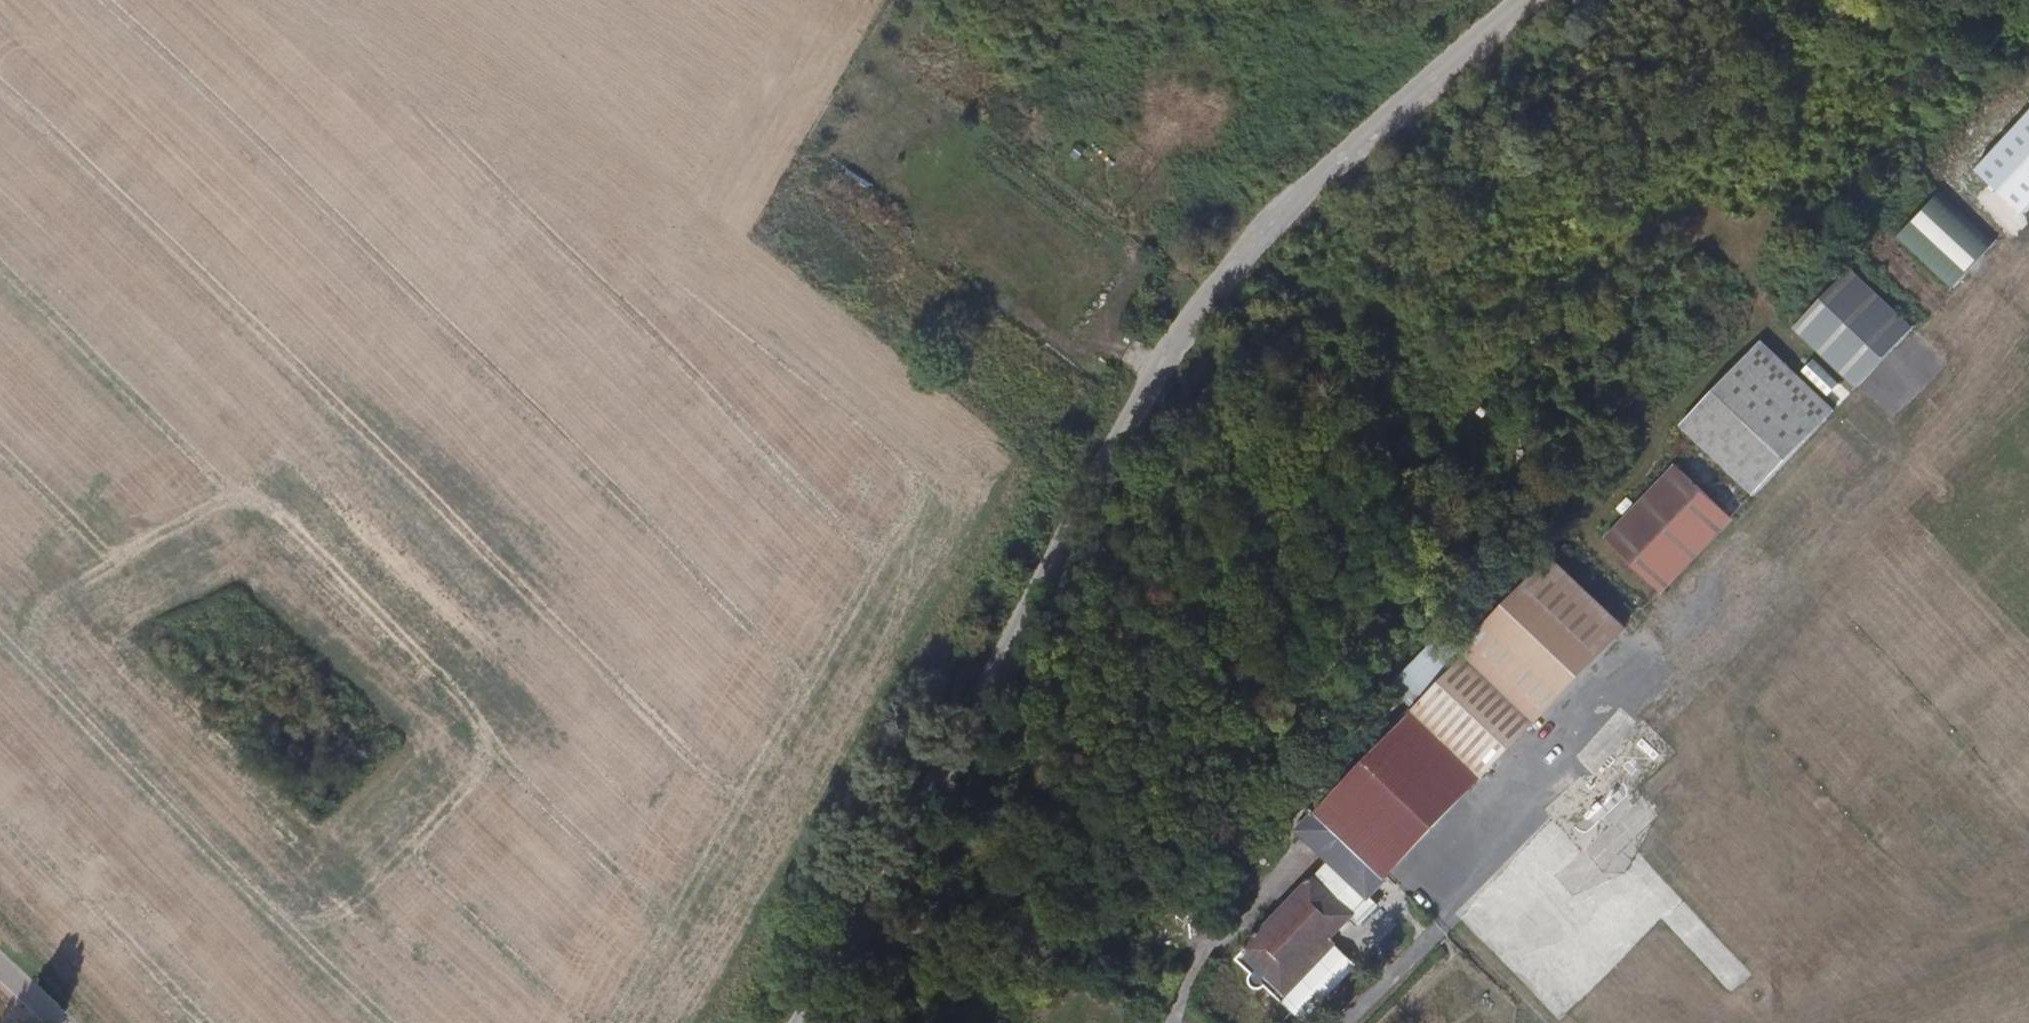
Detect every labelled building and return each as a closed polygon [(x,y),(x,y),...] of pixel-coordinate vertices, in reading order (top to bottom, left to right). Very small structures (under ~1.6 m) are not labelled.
[(1911,335),(1845,269),(1787,327),(1853,393),(1911,335)] [(1759,345),(1679,427),(1751,497),(1831,415),(1759,345)] [(1666,467),(1598,541),(1658,596),(1726,522),(1666,467)] [(1316,812),(1382,880),(1411,849),(1483,776),(1536,723),(1638,618),(1567,551),(1553,565),(1542,554),(1520,575),(1532,587),(1466,655),(1450,640),(1398,691),(1415,709),(1316,812)] [(1382,880),(1316,812),(1295,834),(1326,865),(1235,959),(1243,967),(1241,975),(1240,981),(1243,987),(1252,991),(1265,989),(1272,995),(1347,916),(1357,926),(1377,905),(1368,895),(1382,880)]
